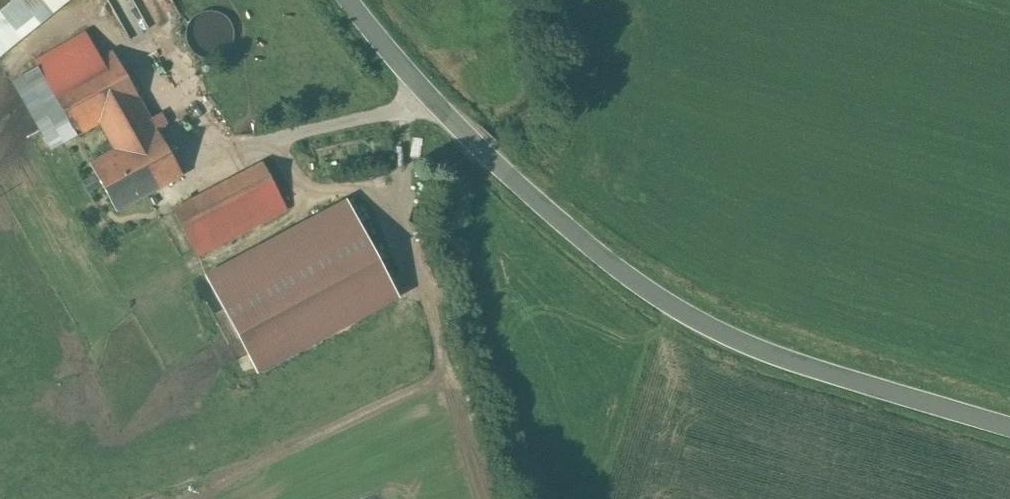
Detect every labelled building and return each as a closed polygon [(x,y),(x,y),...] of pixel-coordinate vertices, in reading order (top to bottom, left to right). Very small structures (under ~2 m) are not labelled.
[(0,17),(0,56),(3,60),(74,0),(20,0),(0,17)] [(156,39),(181,26),(168,0),(136,0),(156,39)] [(51,150),(77,135),(49,87),(100,58),(87,35),(37,63),(41,70),(15,85),(51,150)] [(100,58),(49,87),(77,135),(101,122),(116,149),(142,196),(182,174),(112,51),(100,58)] [(142,196),(116,149),(91,163),(116,210),(142,196)] [(263,164),(173,211),(197,257),(287,210),(263,164)] [(346,197),(204,273),(257,373),(399,297),(346,197)]
